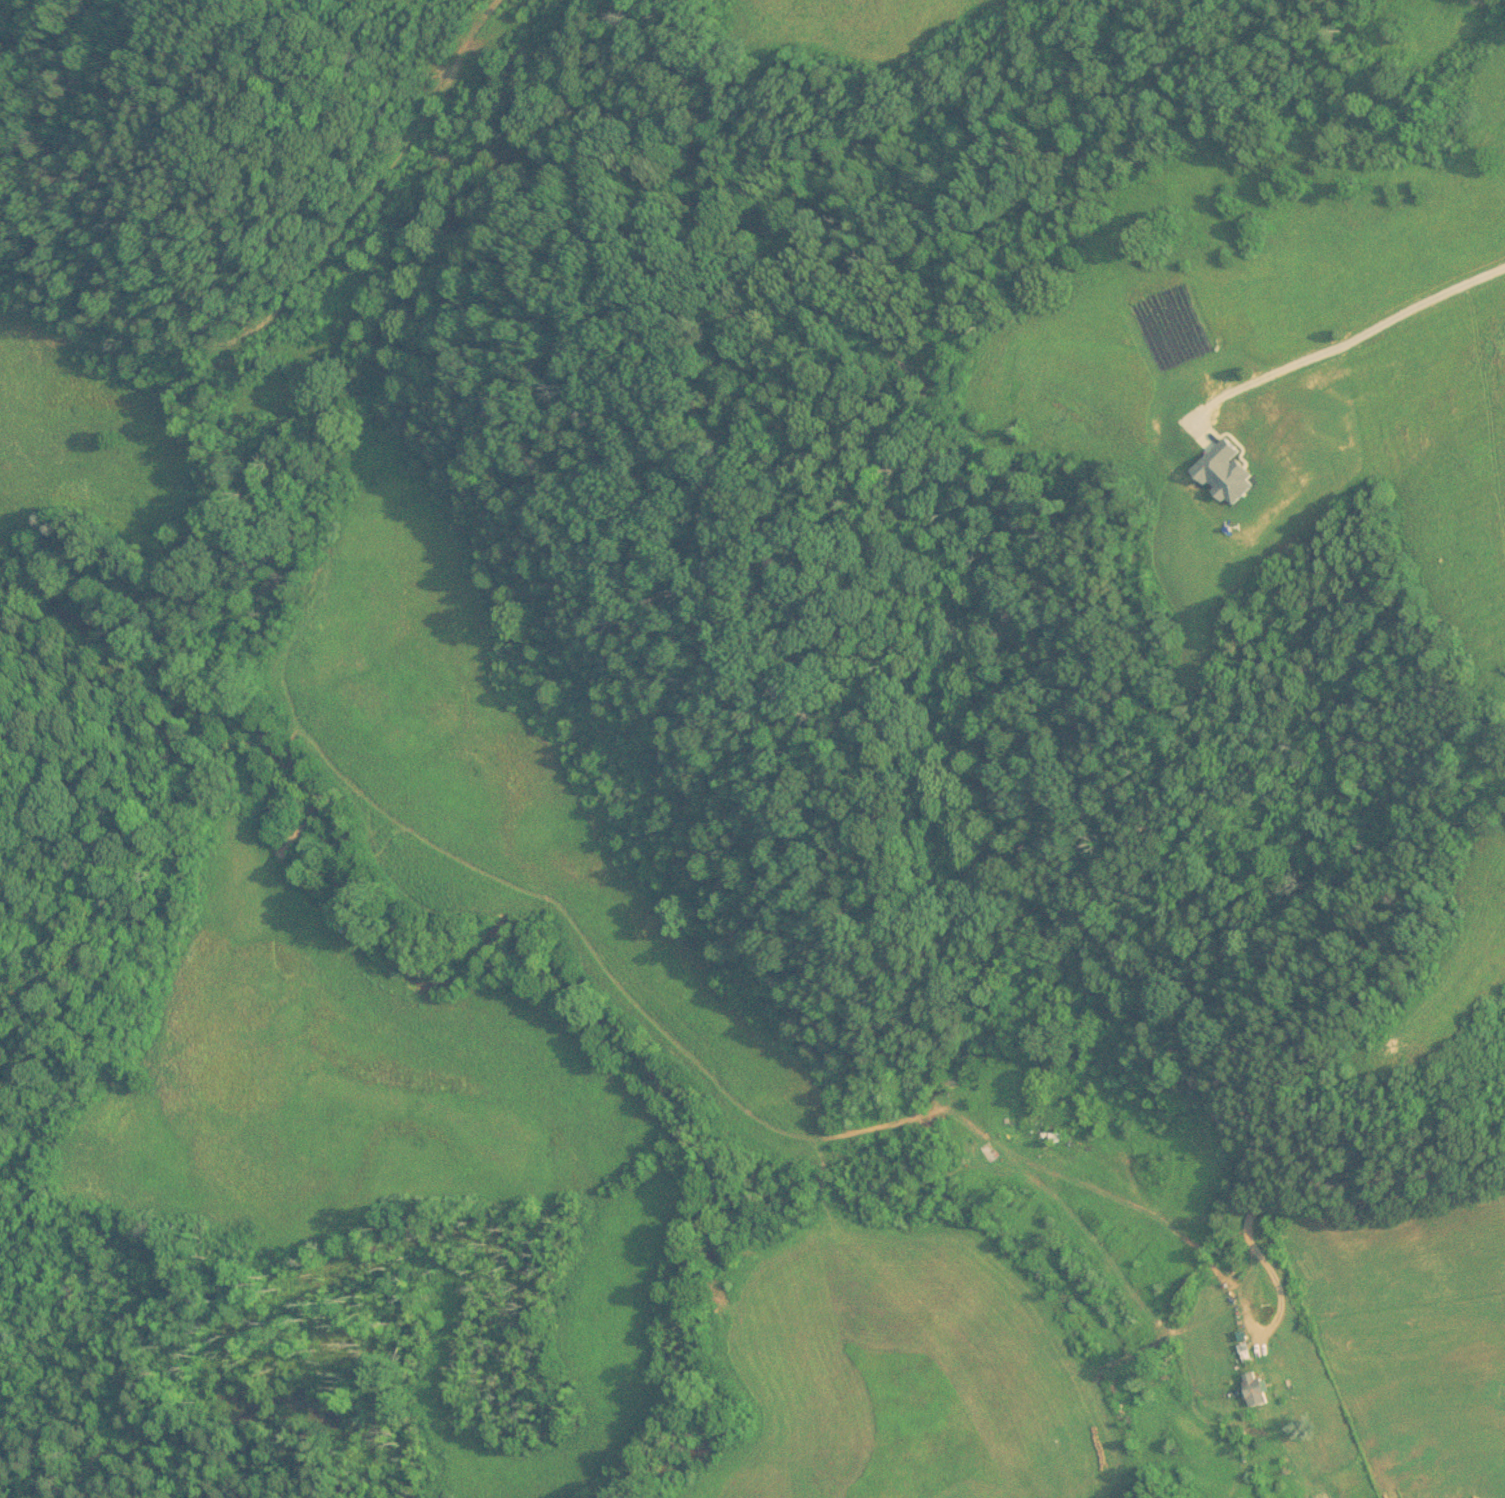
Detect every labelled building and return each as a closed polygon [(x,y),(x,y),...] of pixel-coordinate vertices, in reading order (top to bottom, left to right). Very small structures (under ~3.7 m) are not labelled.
[(1059,1135),(1039,1135),(1039,1145),(1059,1145),(1059,1135)] [(1265,1403),(1256,1371),(1238,1376),(1247,1408),(1265,1403)]
